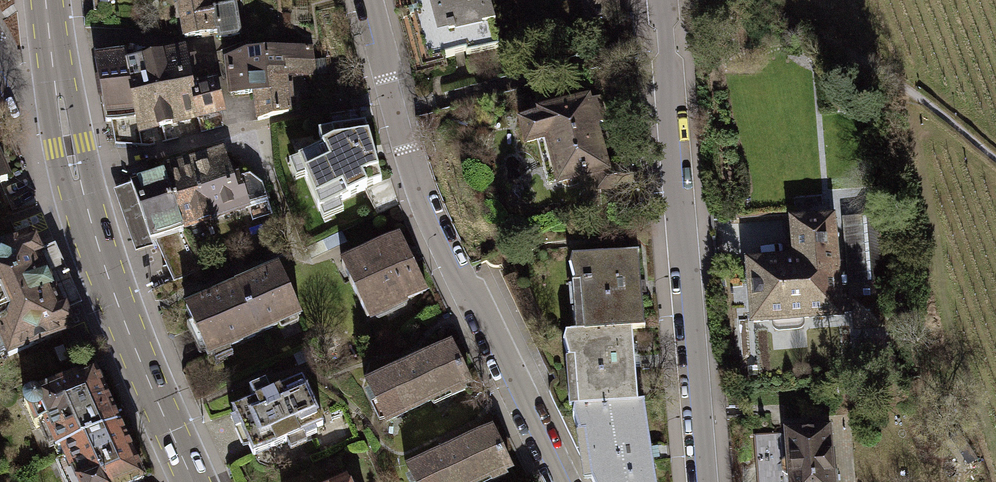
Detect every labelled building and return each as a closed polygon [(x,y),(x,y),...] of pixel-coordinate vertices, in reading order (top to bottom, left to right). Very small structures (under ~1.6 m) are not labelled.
[(489,0),(396,0),(414,66),(464,52),(466,56),(498,47),(492,23),(495,22),(489,0)] [(214,1),(180,6),(185,37),(219,32),(219,37),(240,35),(234,5),(215,9),(214,1)] [(246,51),(227,60),(230,95),(250,94),(249,73),(266,72),(284,71),(283,63),(310,62),(308,48),(246,51)] [(182,50),(127,64),(136,116),(139,132),(199,116),(192,85),(190,80),(195,79),(198,71),(196,63),(190,64),(192,72),(188,73),(182,50)] [(136,116),(127,64),(125,51),(95,56),(106,121),(111,120),(136,116)] [(310,62),(283,63),(284,71),(284,78),(311,76),(310,62)] [(255,93),(258,120),(288,113),(286,93),(292,93),(291,84),(285,84),(284,78),(284,71),(266,72),(249,73),(250,94),(255,93)] [(192,85),(199,116),(222,112),(214,84),(209,84),(208,79),(195,82),(195,84),(192,85)] [(541,116),(520,122),(526,144),(536,141),(543,166),(554,163),(559,180),(597,169),(605,167),(593,126),(601,123),(595,102),(579,107),(578,103),(540,114),(541,116)] [(365,125),(318,135),(323,149),(298,161),(320,212),(381,182),(365,125)] [(221,153),(191,164),(210,219),(267,200),(263,186),(250,176),(239,179),(238,174),(229,177),(221,153)] [(210,219),(191,164),(164,173),(183,227),(184,229),(210,219)] [(631,166),(605,167),(597,169),(597,188),(631,184),(631,166)] [(183,227),(164,173),(131,185),(151,239),(155,237),(183,227)] [(151,239),(131,185),(114,190),(136,252),(153,246),(151,239)] [(836,276),(836,283),(848,282),(848,286),(869,284),(870,303),(883,302),(877,214),(841,217),(846,275),(836,276)] [(796,262),(747,266),(752,321),(839,314),(836,283),(836,276),(831,219),(793,222),(796,262)] [(183,227),(155,237),(174,281),(201,270),(184,229),(183,227)] [(8,356),(69,329),(67,324),(72,322),(66,310),(65,308),(60,310),(36,257),(41,254),(40,251),(35,240),(30,242),(28,237),(0,250),(0,338),(8,356)] [(400,237),(342,265),(368,318),(392,306),(391,304),(401,299),(402,302),(426,290),(414,264),(415,264),(408,249),(407,250),(400,237)] [(54,245),(40,251),(41,254),(36,257),(60,310),(65,308),(66,310),(81,304),(54,245)] [(583,331),(632,328),(643,327),(638,252),(573,255),(569,266),(573,282),(579,282),(583,331)] [(280,267),(238,285),(259,334),(302,315),(280,267)] [(238,285),(186,307),(208,356),(259,334),(238,285)] [(577,405),(639,402),(632,328),(583,331),(566,332),(563,342),(567,359),(574,360),(577,405)] [(451,344),(367,384),(385,422),(448,391),(451,396),(464,390),(462,385),(469,381),(451,344)] [(96,377),(93,370),(24,402),(35,427),(42,424),(55,453),(60,451),(117,425),(101,389),(103,386),(99,377),(96,377)] [(253,401),(231,411),(235,419),(230,421),(235,432),(240,430),(253,457),(302,434),(304,438),(316,433),(314,428),(323,424),(302,379),(269,394),(263,382),(247,390),(253,401)] [(639,402),(577,405),(572,412),(576,432),(584,432),(590,476),(593,481),(656,481),(645,402),(639,402)] [(74,481),(137,481),(142,480),(140,474),(142,471),(137,461),(134,461),(117,425),(60,451),(74,481)] [(408,469),(414,481),(476,481),(489,476),(492,481),(505,474),(503,469),(510,466),(492,428),(408,469)] [(752,433),(756,481),(836,481),(835,469),(832,469),(829,428),(752,433)]
